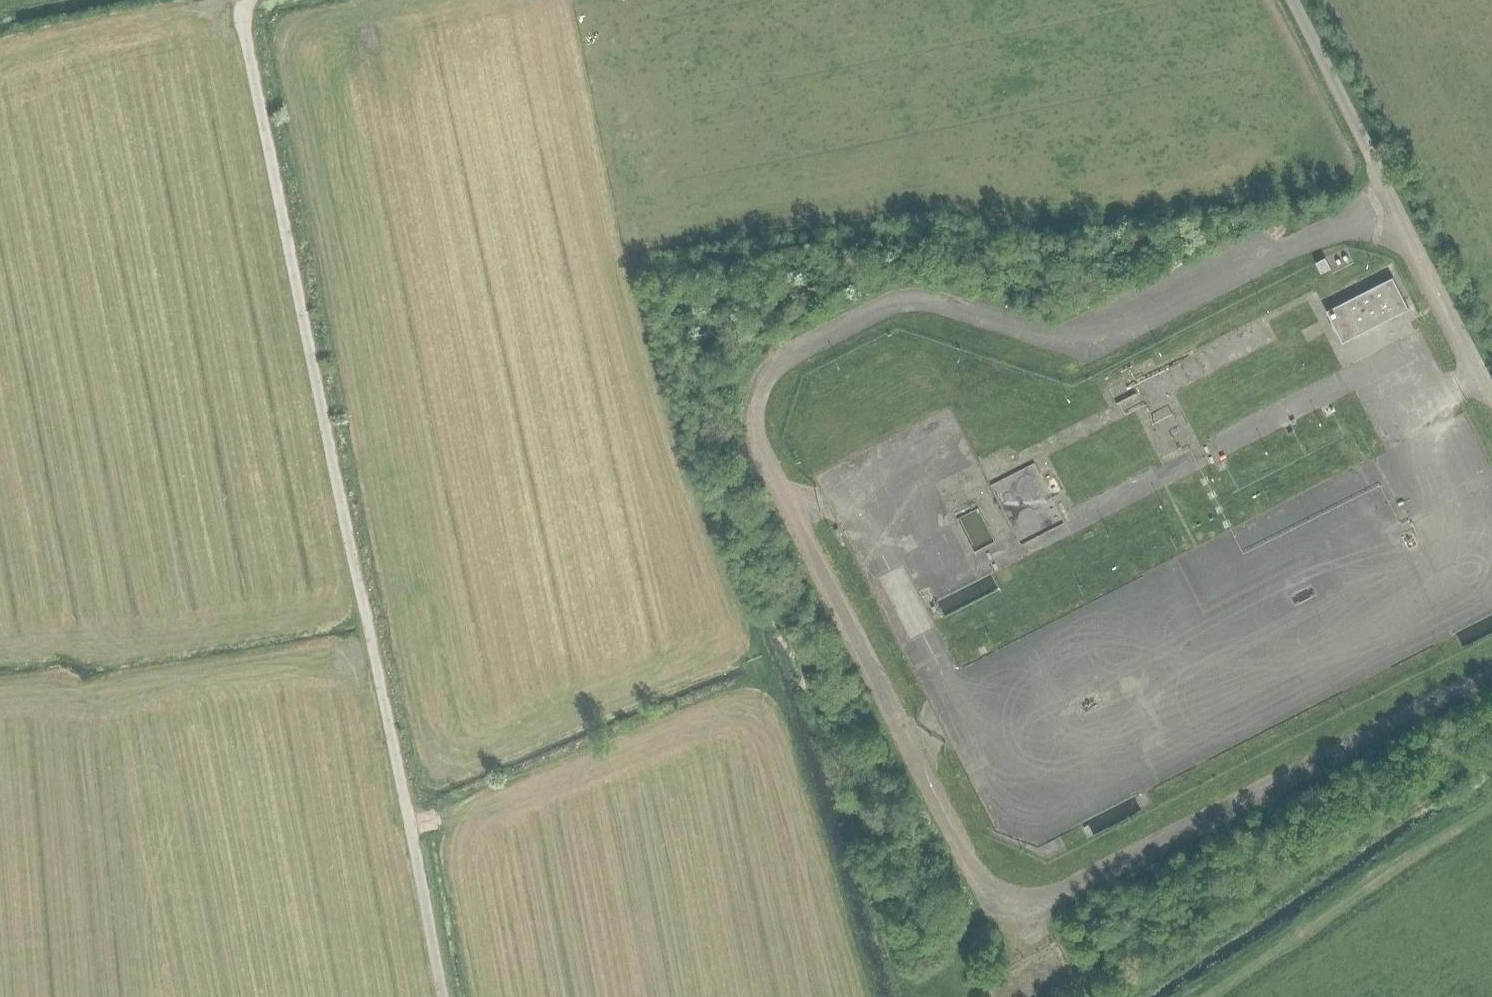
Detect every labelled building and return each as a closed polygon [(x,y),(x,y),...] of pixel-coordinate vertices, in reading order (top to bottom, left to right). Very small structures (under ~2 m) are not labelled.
[(1325,259),(1316,264),(1321,273),(1331,269),(1325,259)] [(1393,278),(1327,312),(1343,343),(1409,309),(1393,278)]
